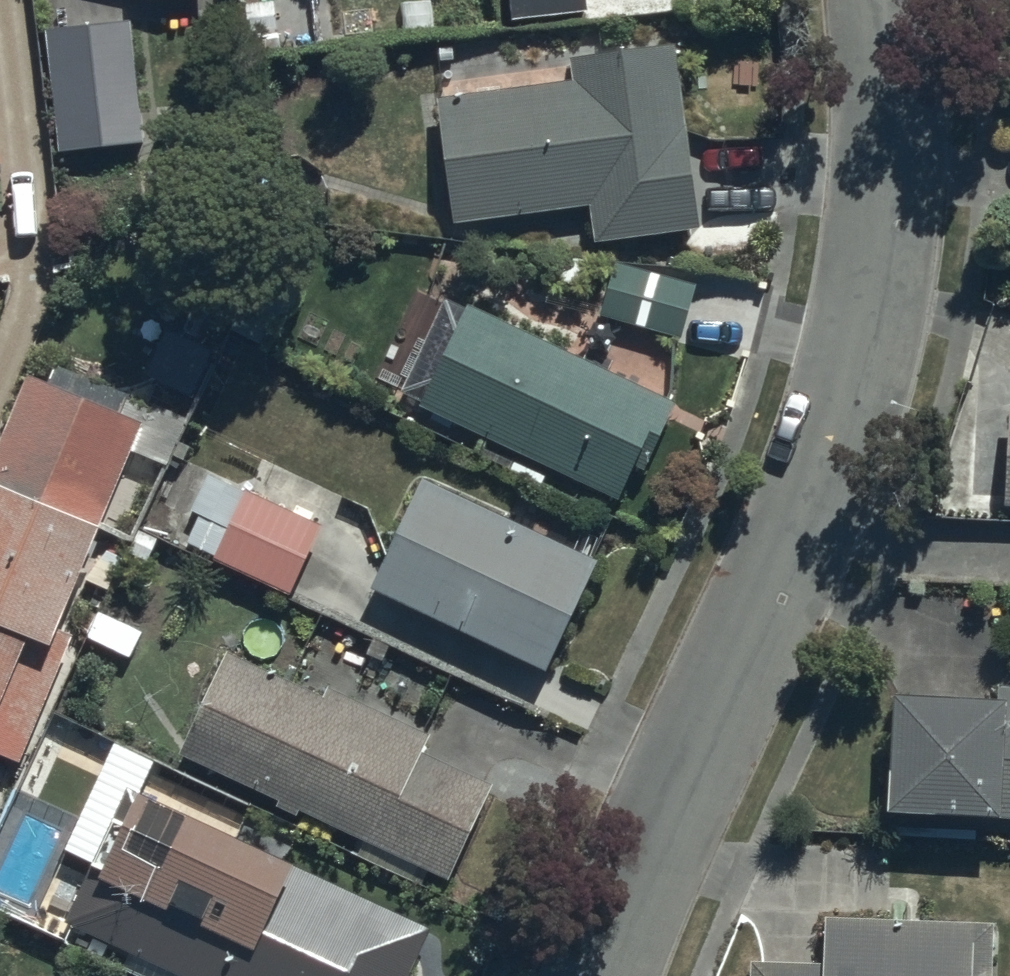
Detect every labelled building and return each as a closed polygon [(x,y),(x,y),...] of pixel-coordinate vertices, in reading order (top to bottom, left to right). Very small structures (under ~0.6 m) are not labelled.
[(137,10),(207,8),(207,0),(137,0),(137,10)] [(508,30),(588,23),(586,0),(505,0),(508,30)] [(134,26),(47,36),(60,165),(147,156),(134,26)] [(571,92),(436,108),(452,236),(588,220),(592,254),(699,241),(677,60),(569,73),(571,92)] [(761,317),(615,272),(598,323),(743,371),(761,317)] [(674,412),(467,315),(420,419),(627,514),(674,412)] [(29,386),(0,456),(0,766),(21,774),(64,669),(57,667),(104,553),(99,550),(145,437),(123,428),(133,406),(57,375),(49,393),(29,386)] [(959,428),(934,501),(949,503),(946,526),(1000,530),(1000,519),(1009,519),(1009,420),(1009,429),(959,428)] [(211,572),(286,606),(322,535),(199,479),(169,544),(215,565),(211,572)] [(597,574),(420,491),(371,600),(543,684),(597,574)] [(324,710),(226,664),(177,768),(356,853),(353,859),(421,891),(425,883),(446,894),(492,798),(422,764),(430,747),(329,699),(324,710)] [(891,718),(888,837),(1009,840),(1009,699),(994,698),(994,721),(891,718)] [(428,938),(128,800),(68,931),(162,975),(412,975),(428,938)] [(991,935),(823,930),(821,974),(750,972),(750,975),(990,975),(991,935)]
